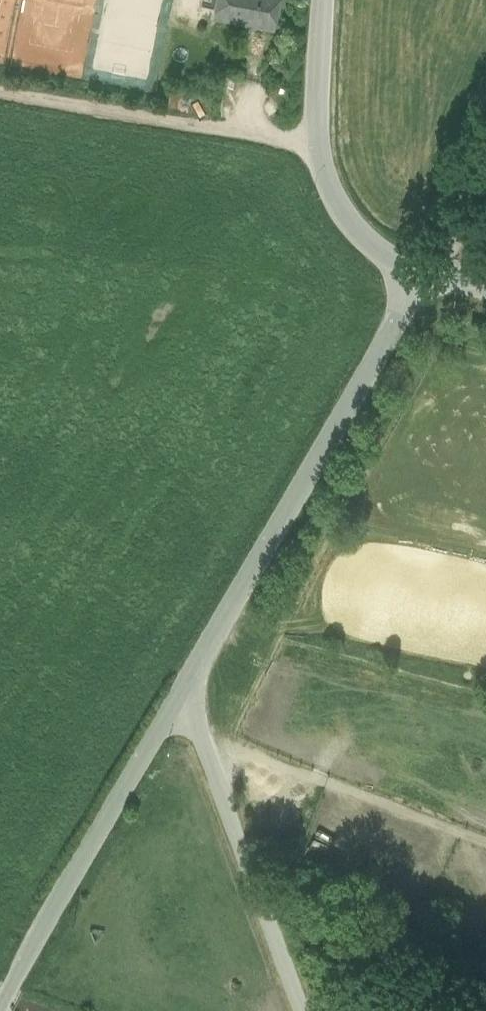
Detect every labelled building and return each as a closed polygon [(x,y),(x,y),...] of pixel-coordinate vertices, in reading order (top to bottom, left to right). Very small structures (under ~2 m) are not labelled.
[(218,16),(274,26),(279,0),(221,0),(218,16)]
